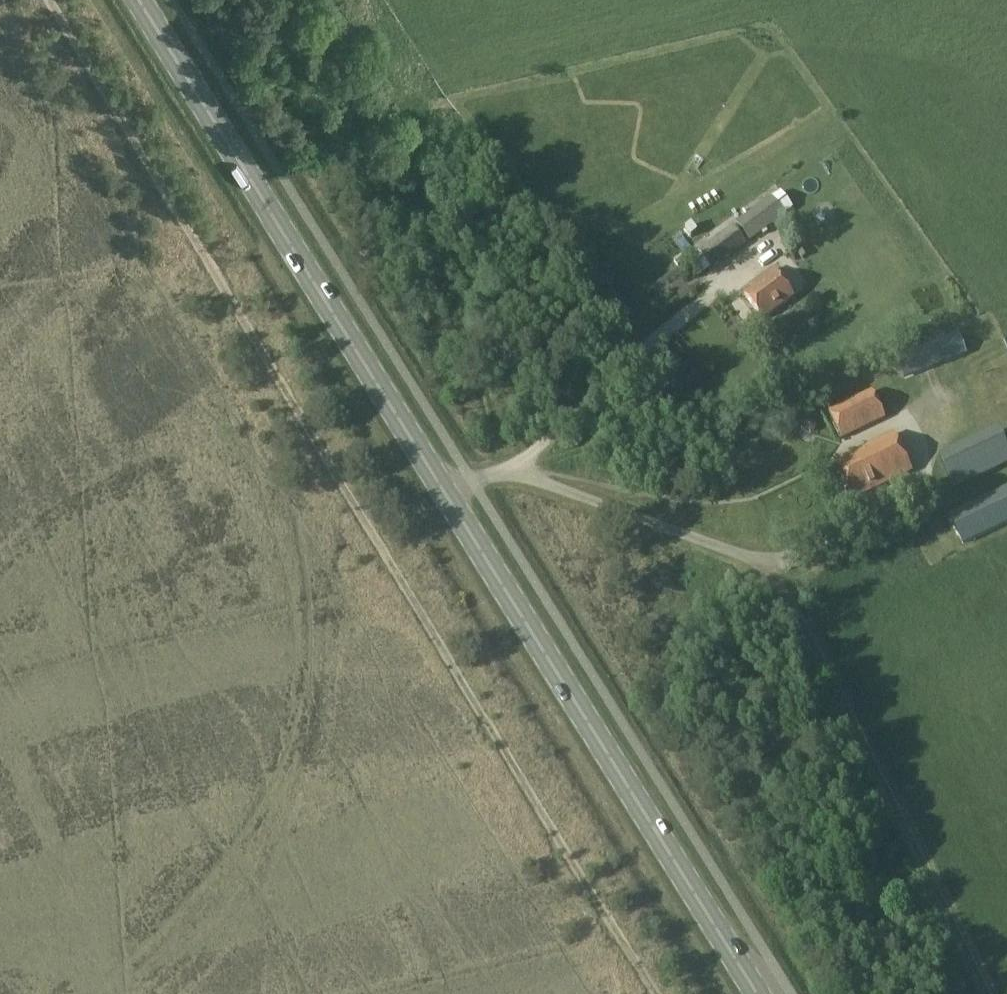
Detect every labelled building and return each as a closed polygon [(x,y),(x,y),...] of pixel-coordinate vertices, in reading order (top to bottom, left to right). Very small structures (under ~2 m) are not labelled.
[(771,198),(737,221),(750,240),(784,216),(771,198)] [(731,226),(721,234),(734,252),(745,244),(731,226)] [(812,284),(822,280),(815,264),(805,269),(812,284)] [(753,288),(744,295),(762,319),(793,296),(773,269),(750,286),(753,288)] [(766,330),(800,312),(795,303),(762,322),(766,330)] [(945,337),(925,345),(934,365),(953,357),(965,352),(957,332),(945,337)] [(906,353),(895,357),(903,377),(914,373),(906,353)] [(872,393),(831,412),(842,437),(883,418),(872,393)] [(804,422),(802,426),(805,430),(811,433),(816,431),(817,427),(815,423),(808,420),(804,422)] [(847,452),(890,429),(885,420),(842,442),(847,452)] [(938,456),(953,489),(1006,464),(1006,448),(998,428),(938,456)] [(893,432),(834,461),(853,499),(911,470),(893,432)] [(965,542),(1006,522),(1006,485),(951,512),(965,542)]
